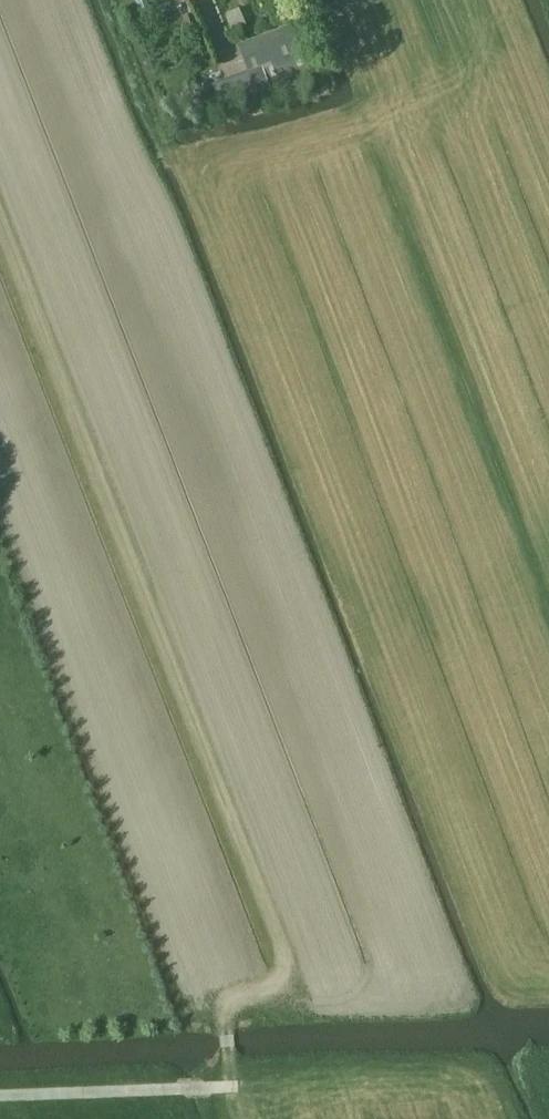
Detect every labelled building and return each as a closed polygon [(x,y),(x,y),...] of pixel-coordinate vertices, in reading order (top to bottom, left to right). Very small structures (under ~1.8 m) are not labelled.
[(188,16),(183,18),(186,28),(191,26),(188,16)] [(249,73),(213,87),(223,113),(244,105),(247,112),(274,101),(270,88),(310,73),(305,60),(293,27),(240,47),(249,73)]
